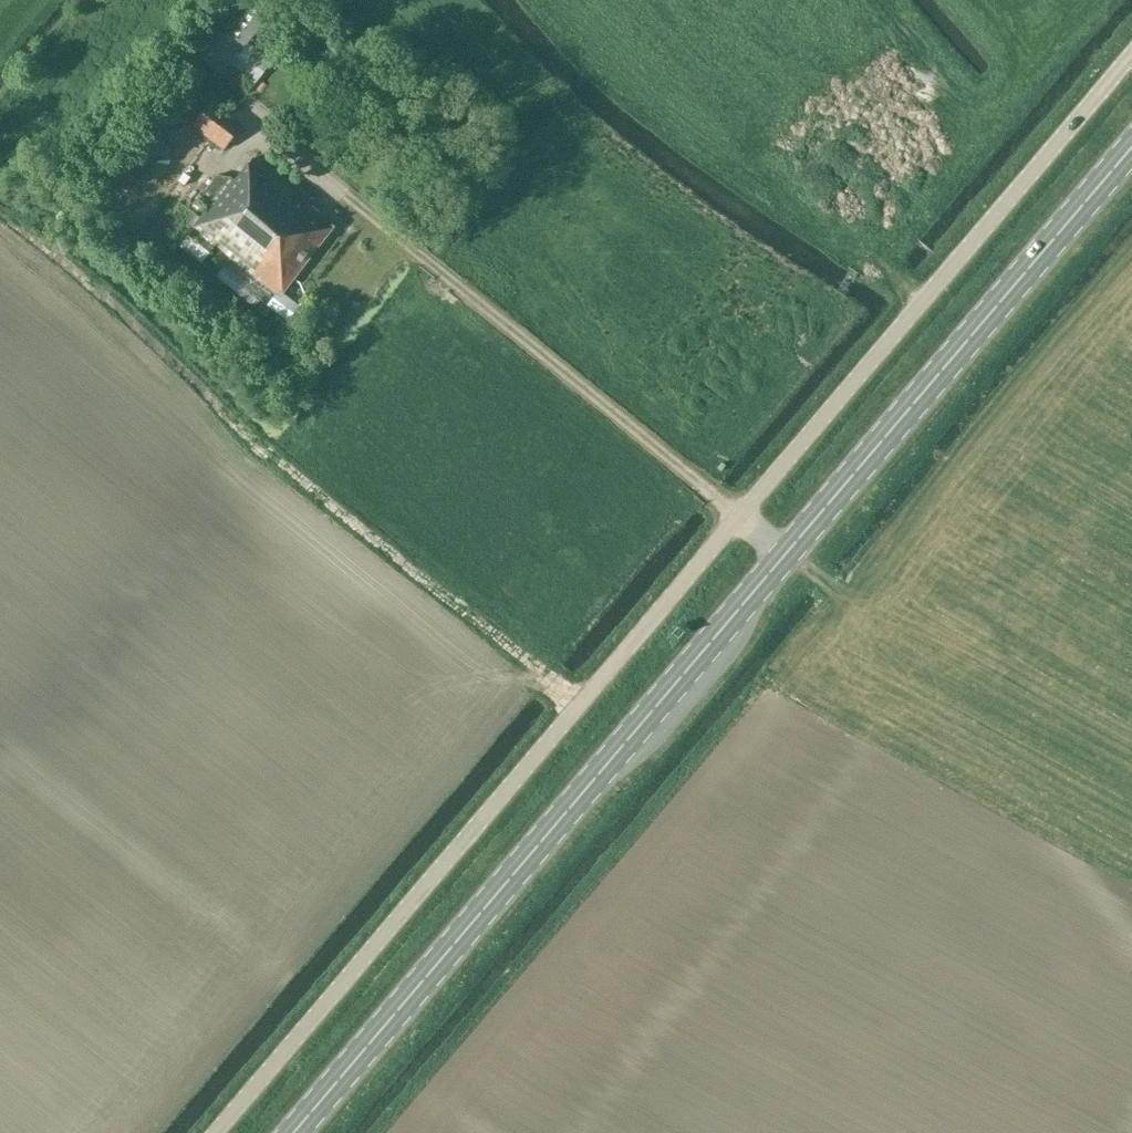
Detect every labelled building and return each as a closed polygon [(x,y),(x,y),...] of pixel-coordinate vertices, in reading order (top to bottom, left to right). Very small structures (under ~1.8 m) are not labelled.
[(249,44),(279,5),(273,0),(249,0),(236,17),(229,11),(212,32),(216,35),(200,56),(221,73),(228,64),(258,85),(274,62),(249,44)] [(216,22),(204,12),(180,40),(193,50),(216,22)] [(193,126),(223,149),(242,125),(212,102),(193,126)] [(202,196),(213,205),(196,226),(193,229),(276,295),(268,305),(288,322),(300,307),(281,292),(336,224),(253,156),(235,178),(217,175),(202,196)] [(199,257),(208,245),(185,228),(176,240),(199,257)]
